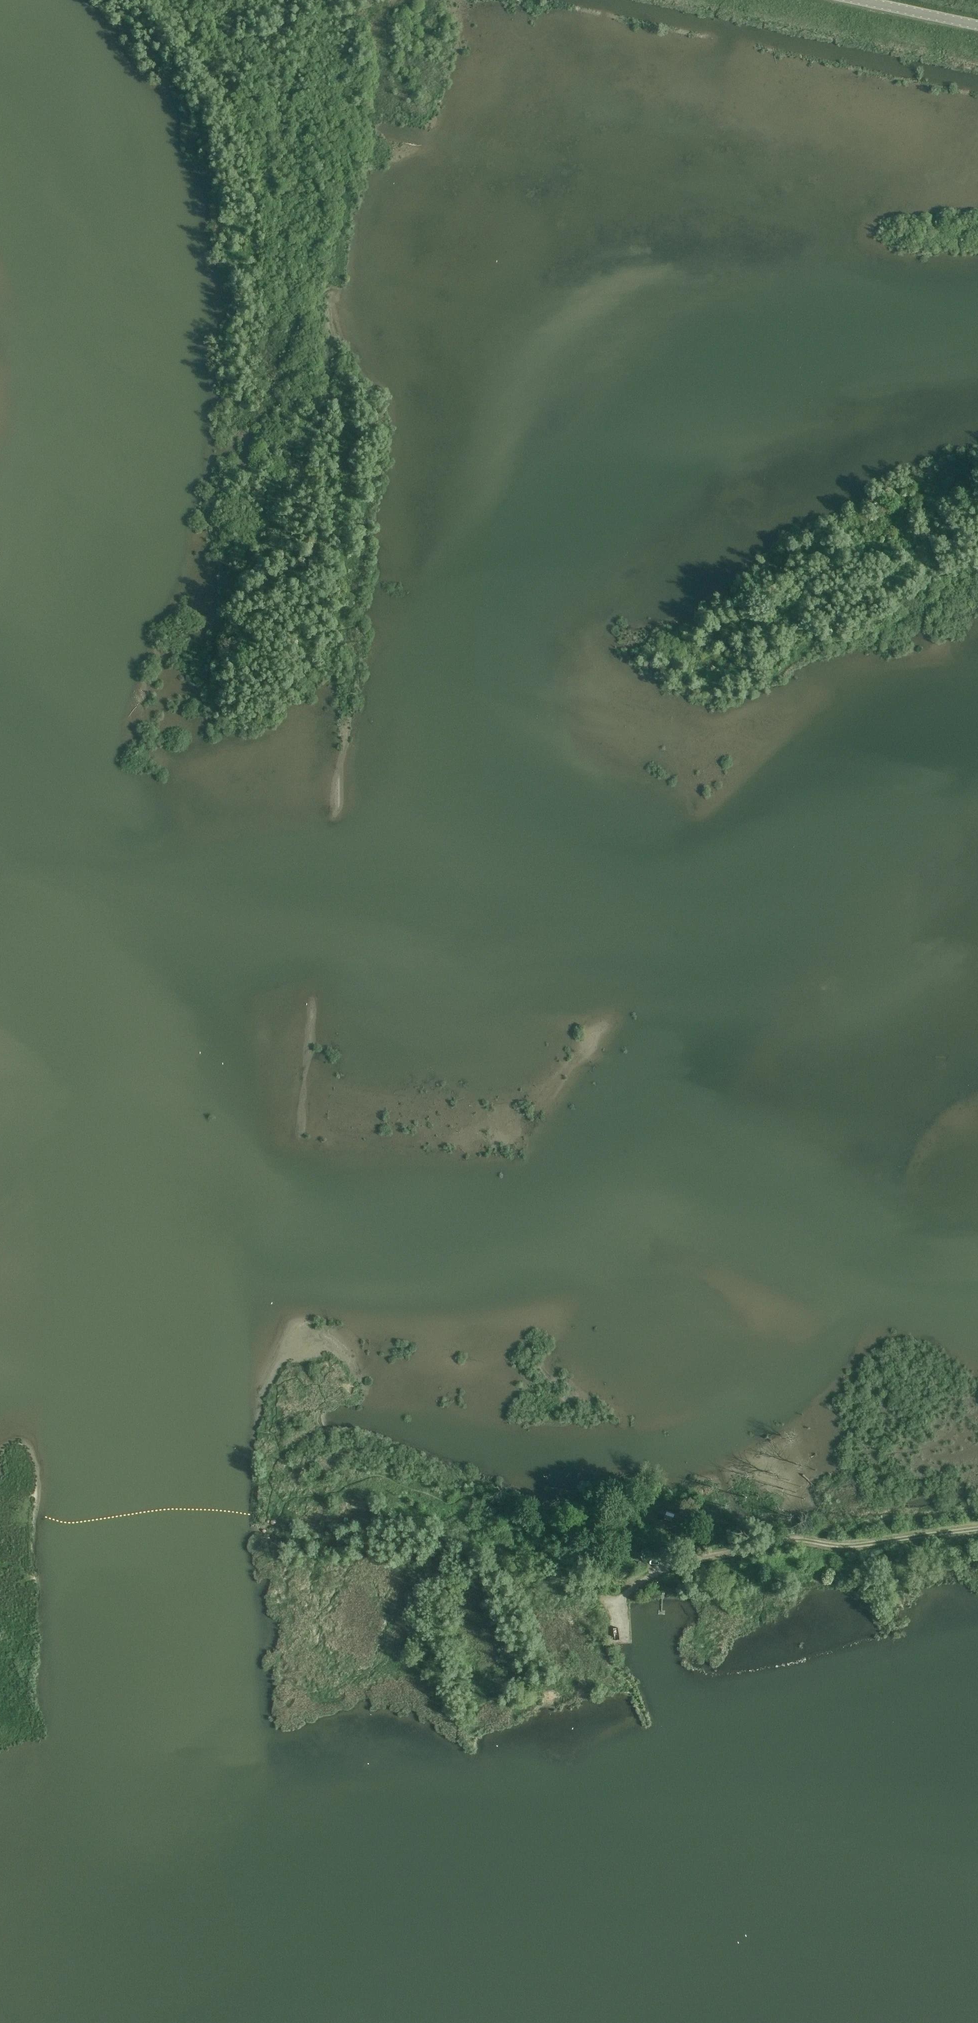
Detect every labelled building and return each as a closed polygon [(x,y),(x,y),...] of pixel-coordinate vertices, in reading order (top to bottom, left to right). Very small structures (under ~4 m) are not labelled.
[(684,1498),(679,1509),(695,1516),(700,1506),(684,1498)] [(673,1507),(663,1505),(661,1516),(662,1516),(662,1520),(663,1520),(663,1521),(667,1521),(666,1529),(679,1531),(681,1512),(673,1510),(673,1507)]
